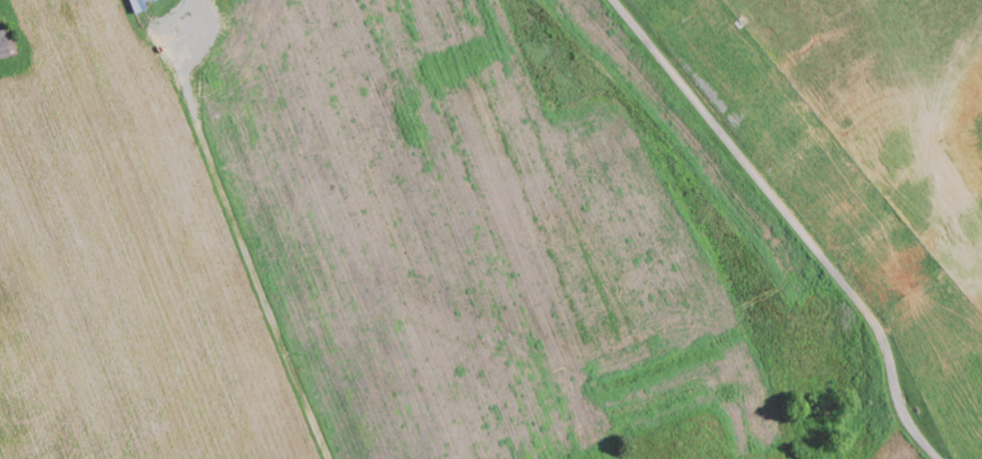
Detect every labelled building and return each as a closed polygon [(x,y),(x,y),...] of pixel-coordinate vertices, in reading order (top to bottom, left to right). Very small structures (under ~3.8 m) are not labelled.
[(150,0),(131,0),(136,14),(150,9),(147,1),(150,0)] [(19,54),(13,28),(0,31),(0,59),(19,54)]
